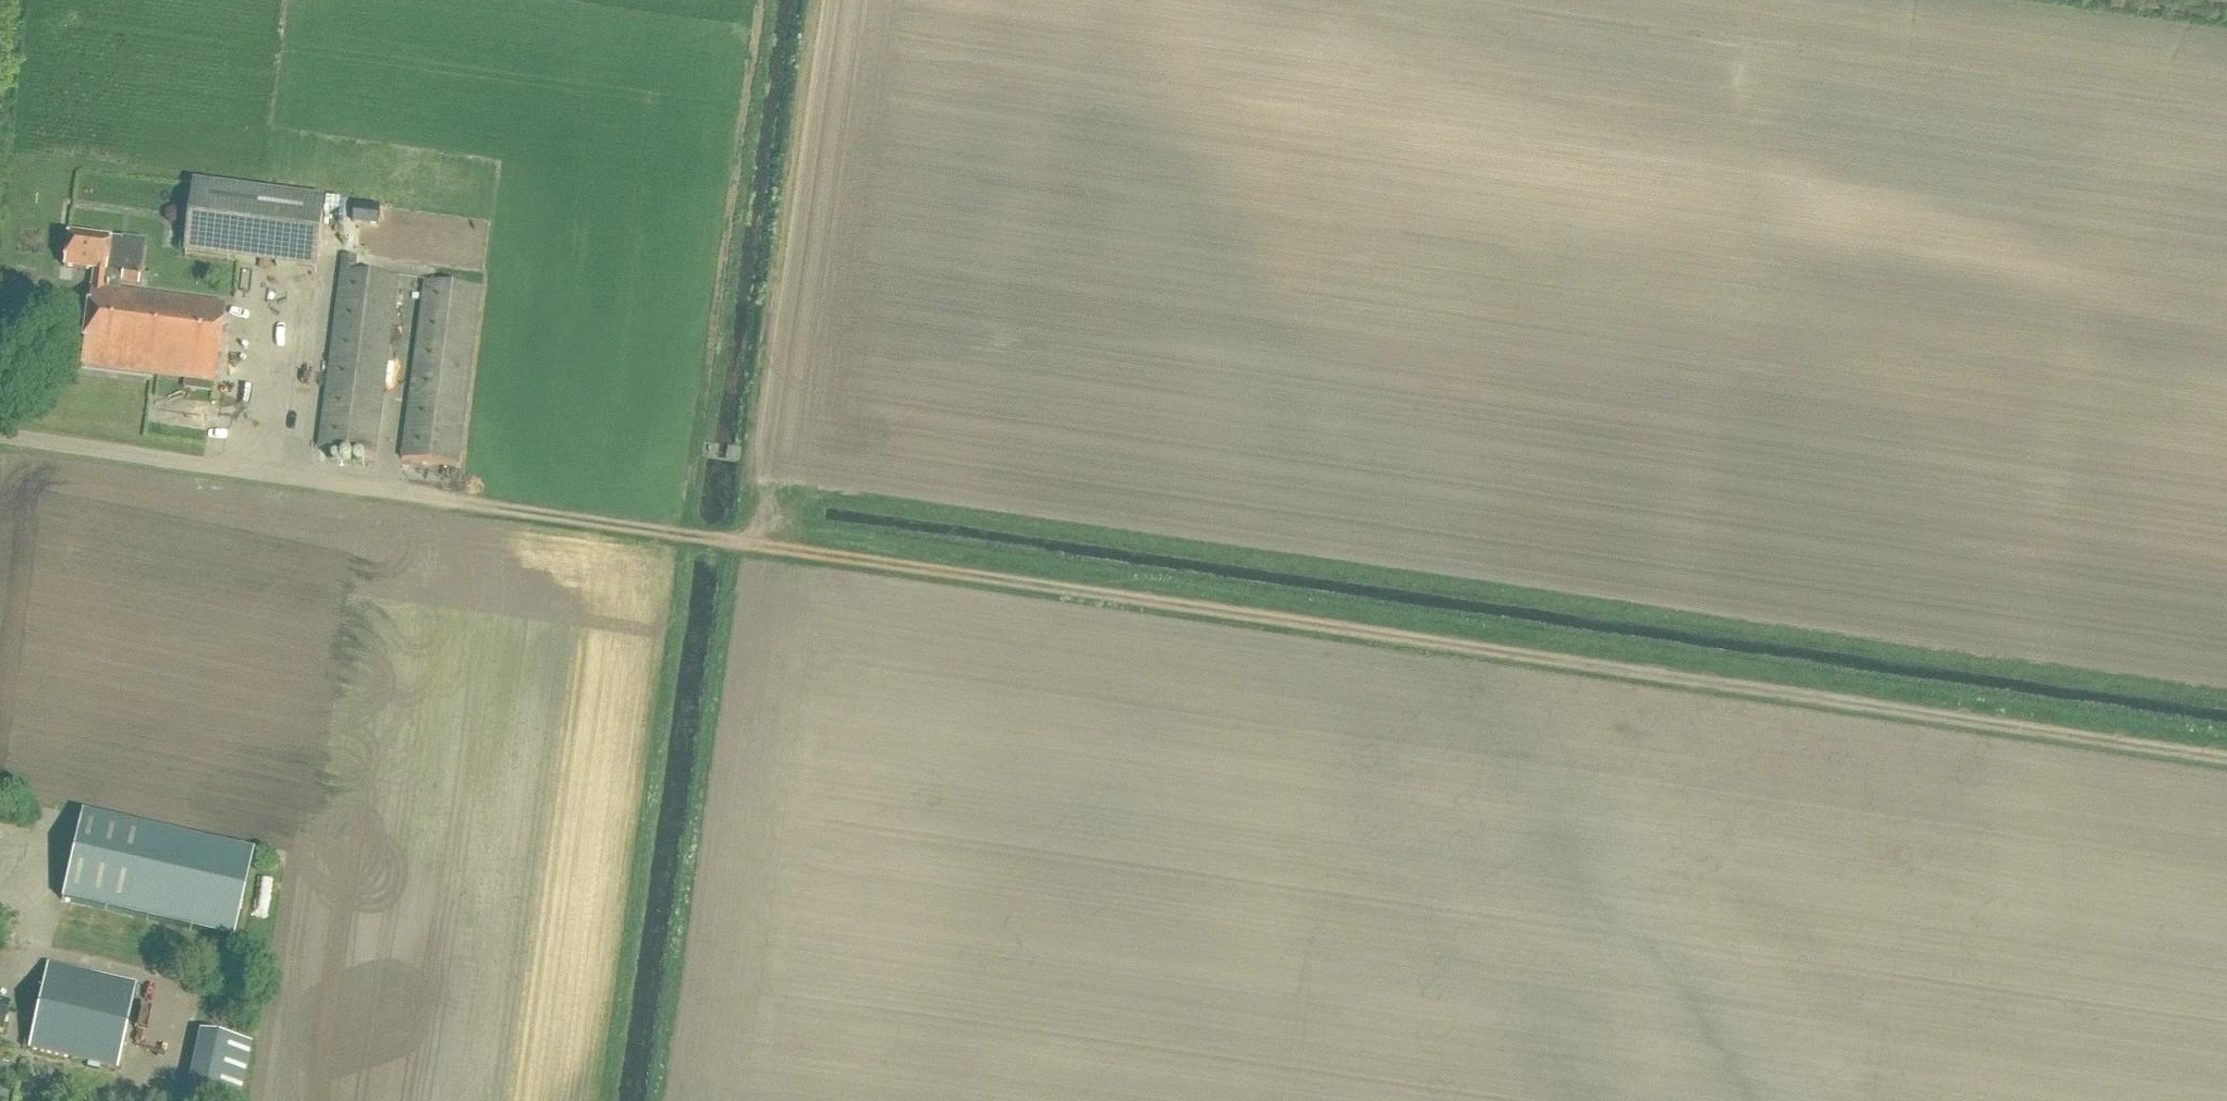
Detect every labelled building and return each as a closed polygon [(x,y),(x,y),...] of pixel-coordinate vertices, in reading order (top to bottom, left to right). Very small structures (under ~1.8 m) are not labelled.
[(193,192),(183,262),(313,281),(323,211),(193,192)] [(87,294),(76,370),(210,389),(220,313),(99,296),(106,246),(64,240),(59,273),(91,277),(89,294),(87,294)] [(345,257),(319,451),(378,459),(401,281),(358,275),(360,259),(345,257)] [(134,292),(136,278),(118,275),(116,290),(134,292)] [(424,284),(401,461),(461,469),(485,292),(424,284)] [(78,819),(59,904),(229,943),(248,858),(78,819)] [(45,968),(26,1053),(113,1073),(132,988),(45,968)] [(184,1100),(240,1100),(252,1045),(198,1033),(184,1100)]
